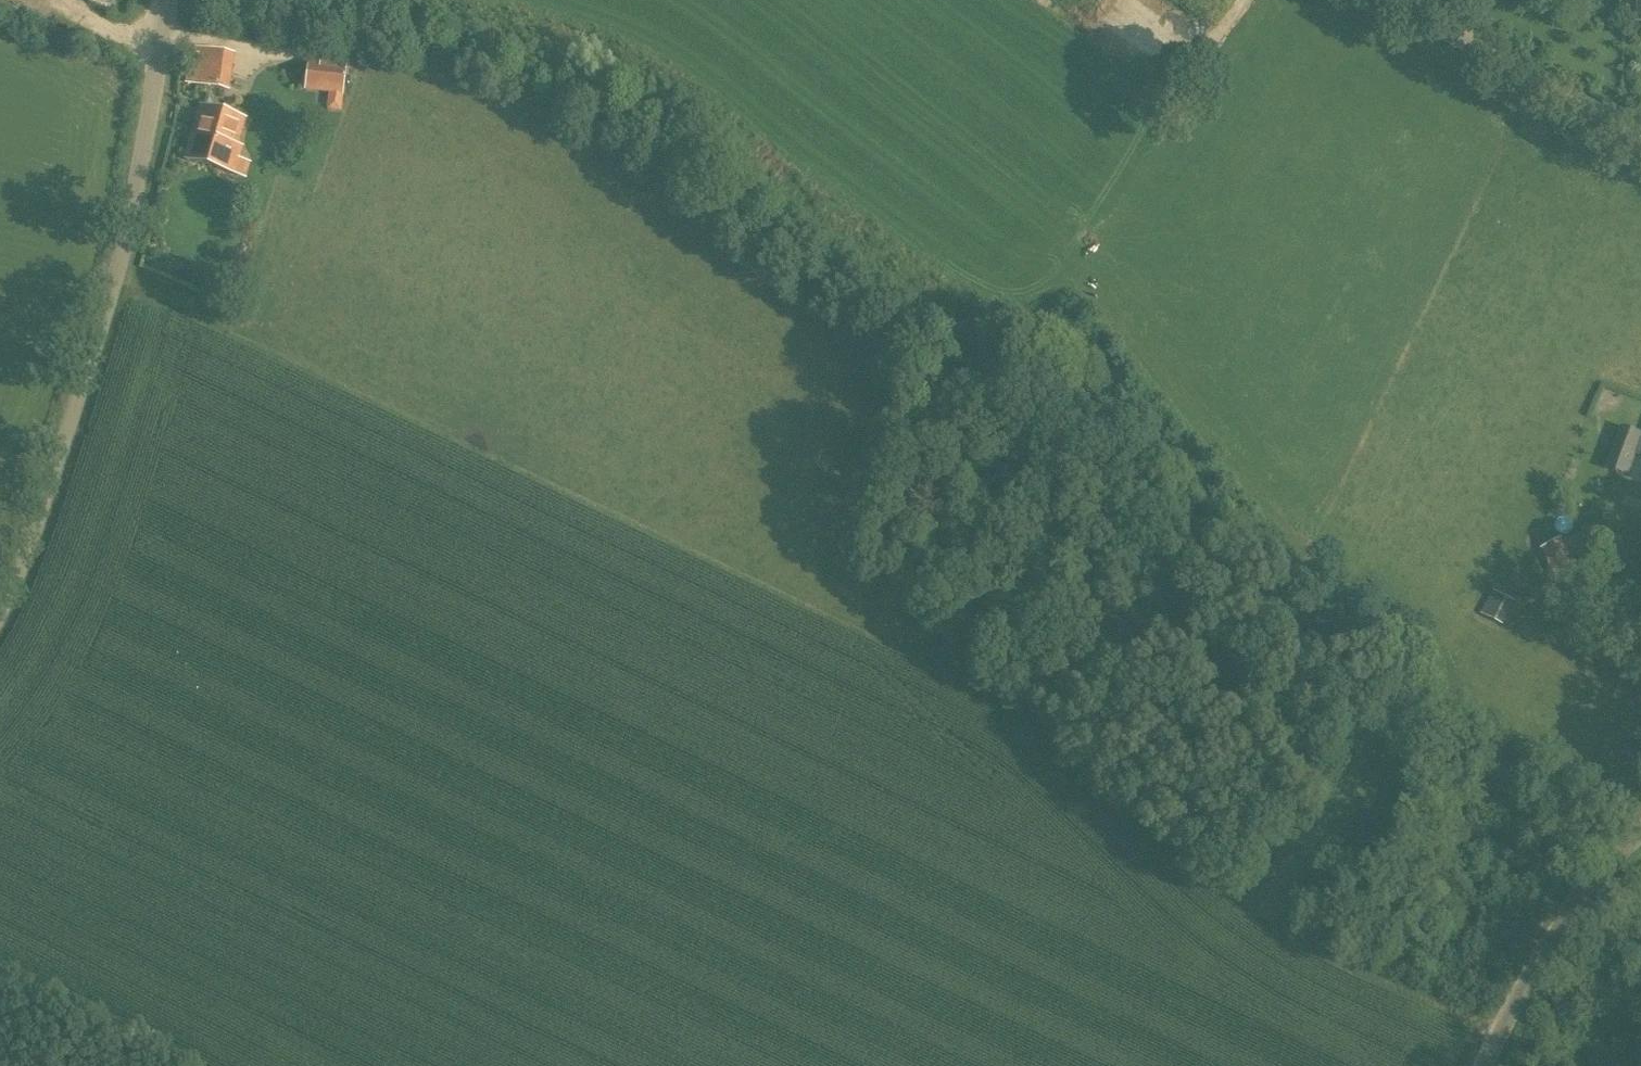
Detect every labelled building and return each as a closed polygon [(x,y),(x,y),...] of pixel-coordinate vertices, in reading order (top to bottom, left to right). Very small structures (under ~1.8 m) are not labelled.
[(90,2),(109,11),(113,0),(90,0),(90,2)] [(234,53),(196,47),(190,83),(228,89),(234,53)] [(308,61),(305,90),(343,94),(347,53),(322,50),(320,63),(308,61)] [(243,119),(202,107),(187,159),(232,172),(239,148),(236,147),(243,119)] [(1636,451),(1640,453),(1640,435),(1621,427),(1607,466),(1628,474),(1636,451)] [(1575,574),(1566,578),(1573,596),(1599,587),(1576,524),(1559,530),(1575,574)] [(1481,614),(1503,625),(1514,601),(1493,590),(1481,614)] [(1535,771),(1527,779),(1535,786),(1543,778),(1535,771)]
